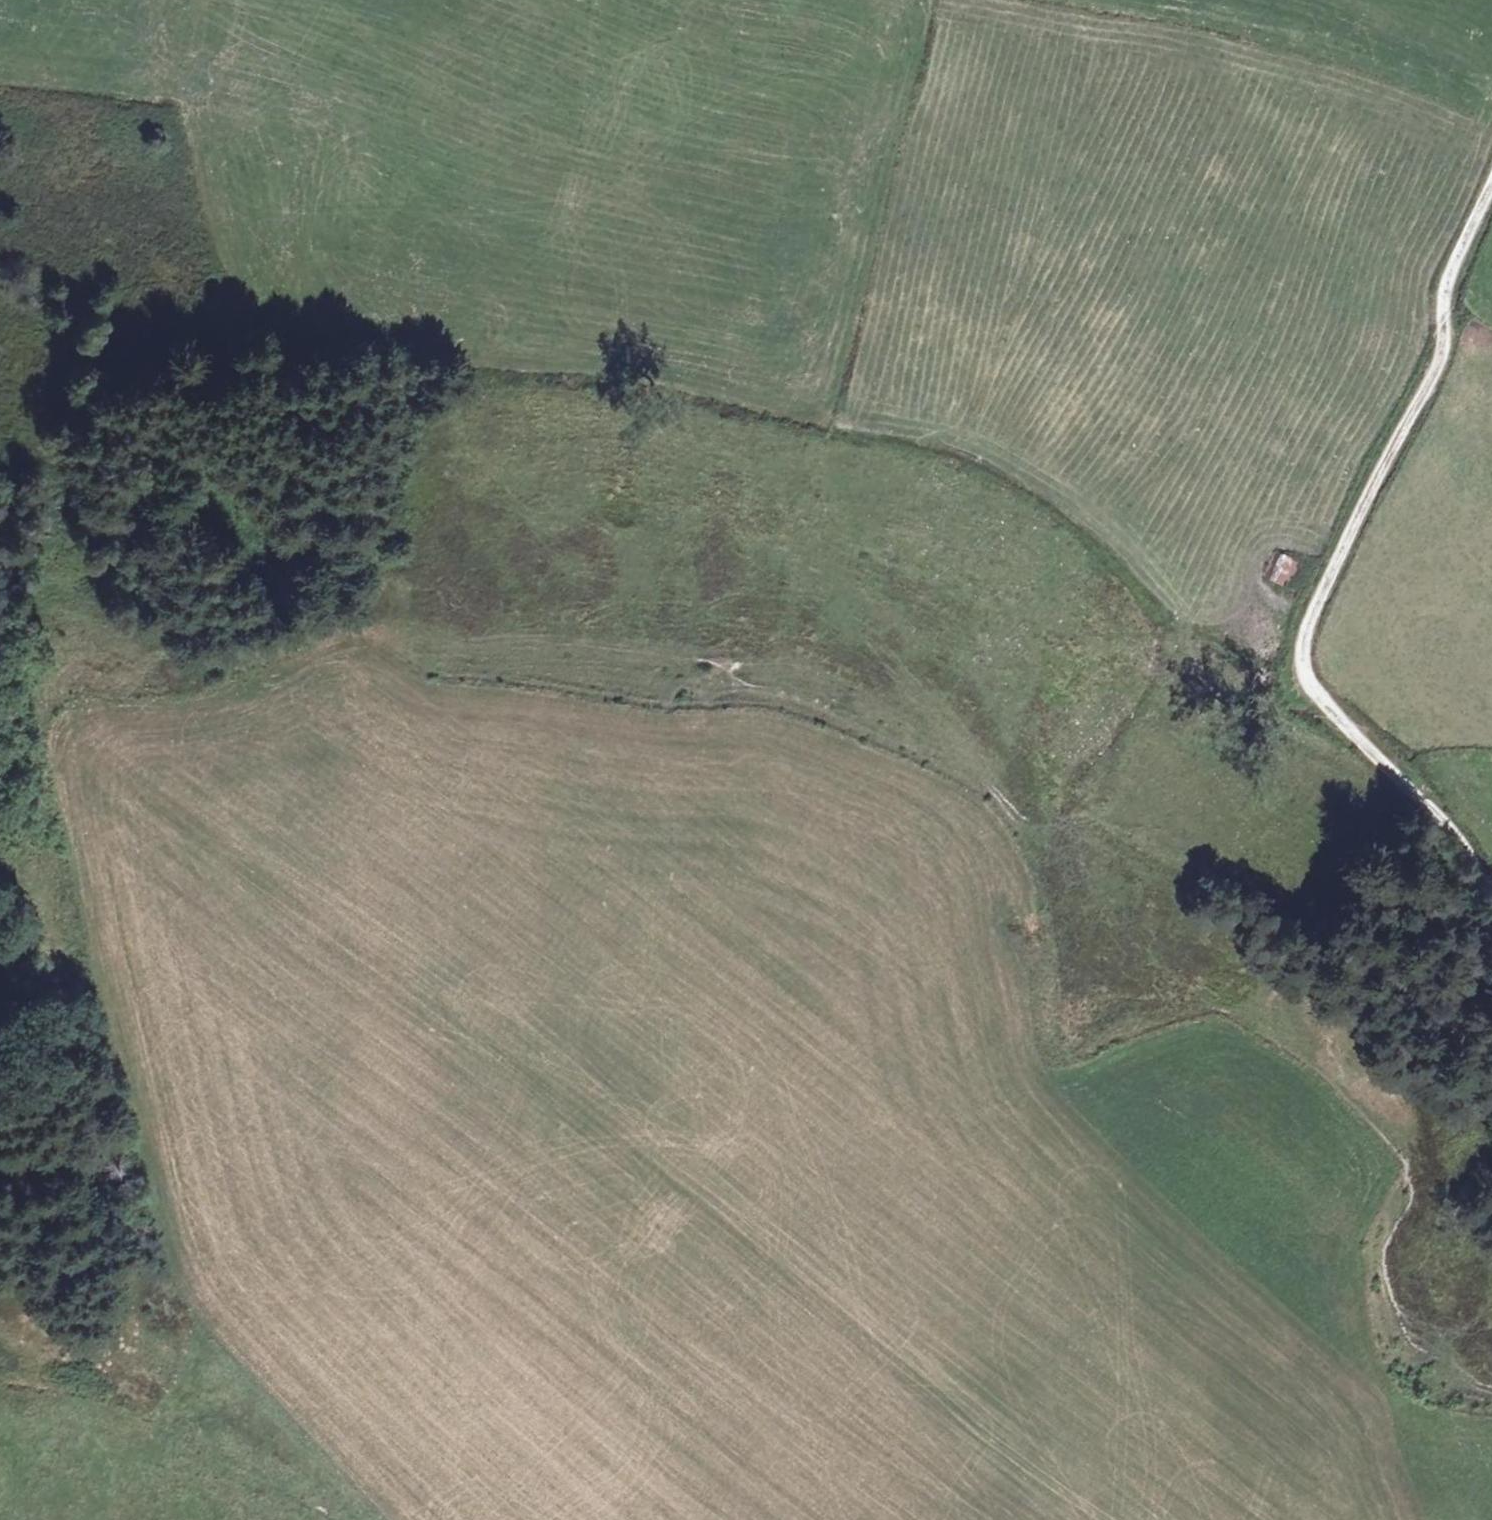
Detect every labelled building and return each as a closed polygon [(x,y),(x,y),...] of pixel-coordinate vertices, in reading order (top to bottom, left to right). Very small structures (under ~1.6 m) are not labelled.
[(1269,581),(1287,586),(1295,558),(1277,553),(1269,581)]
